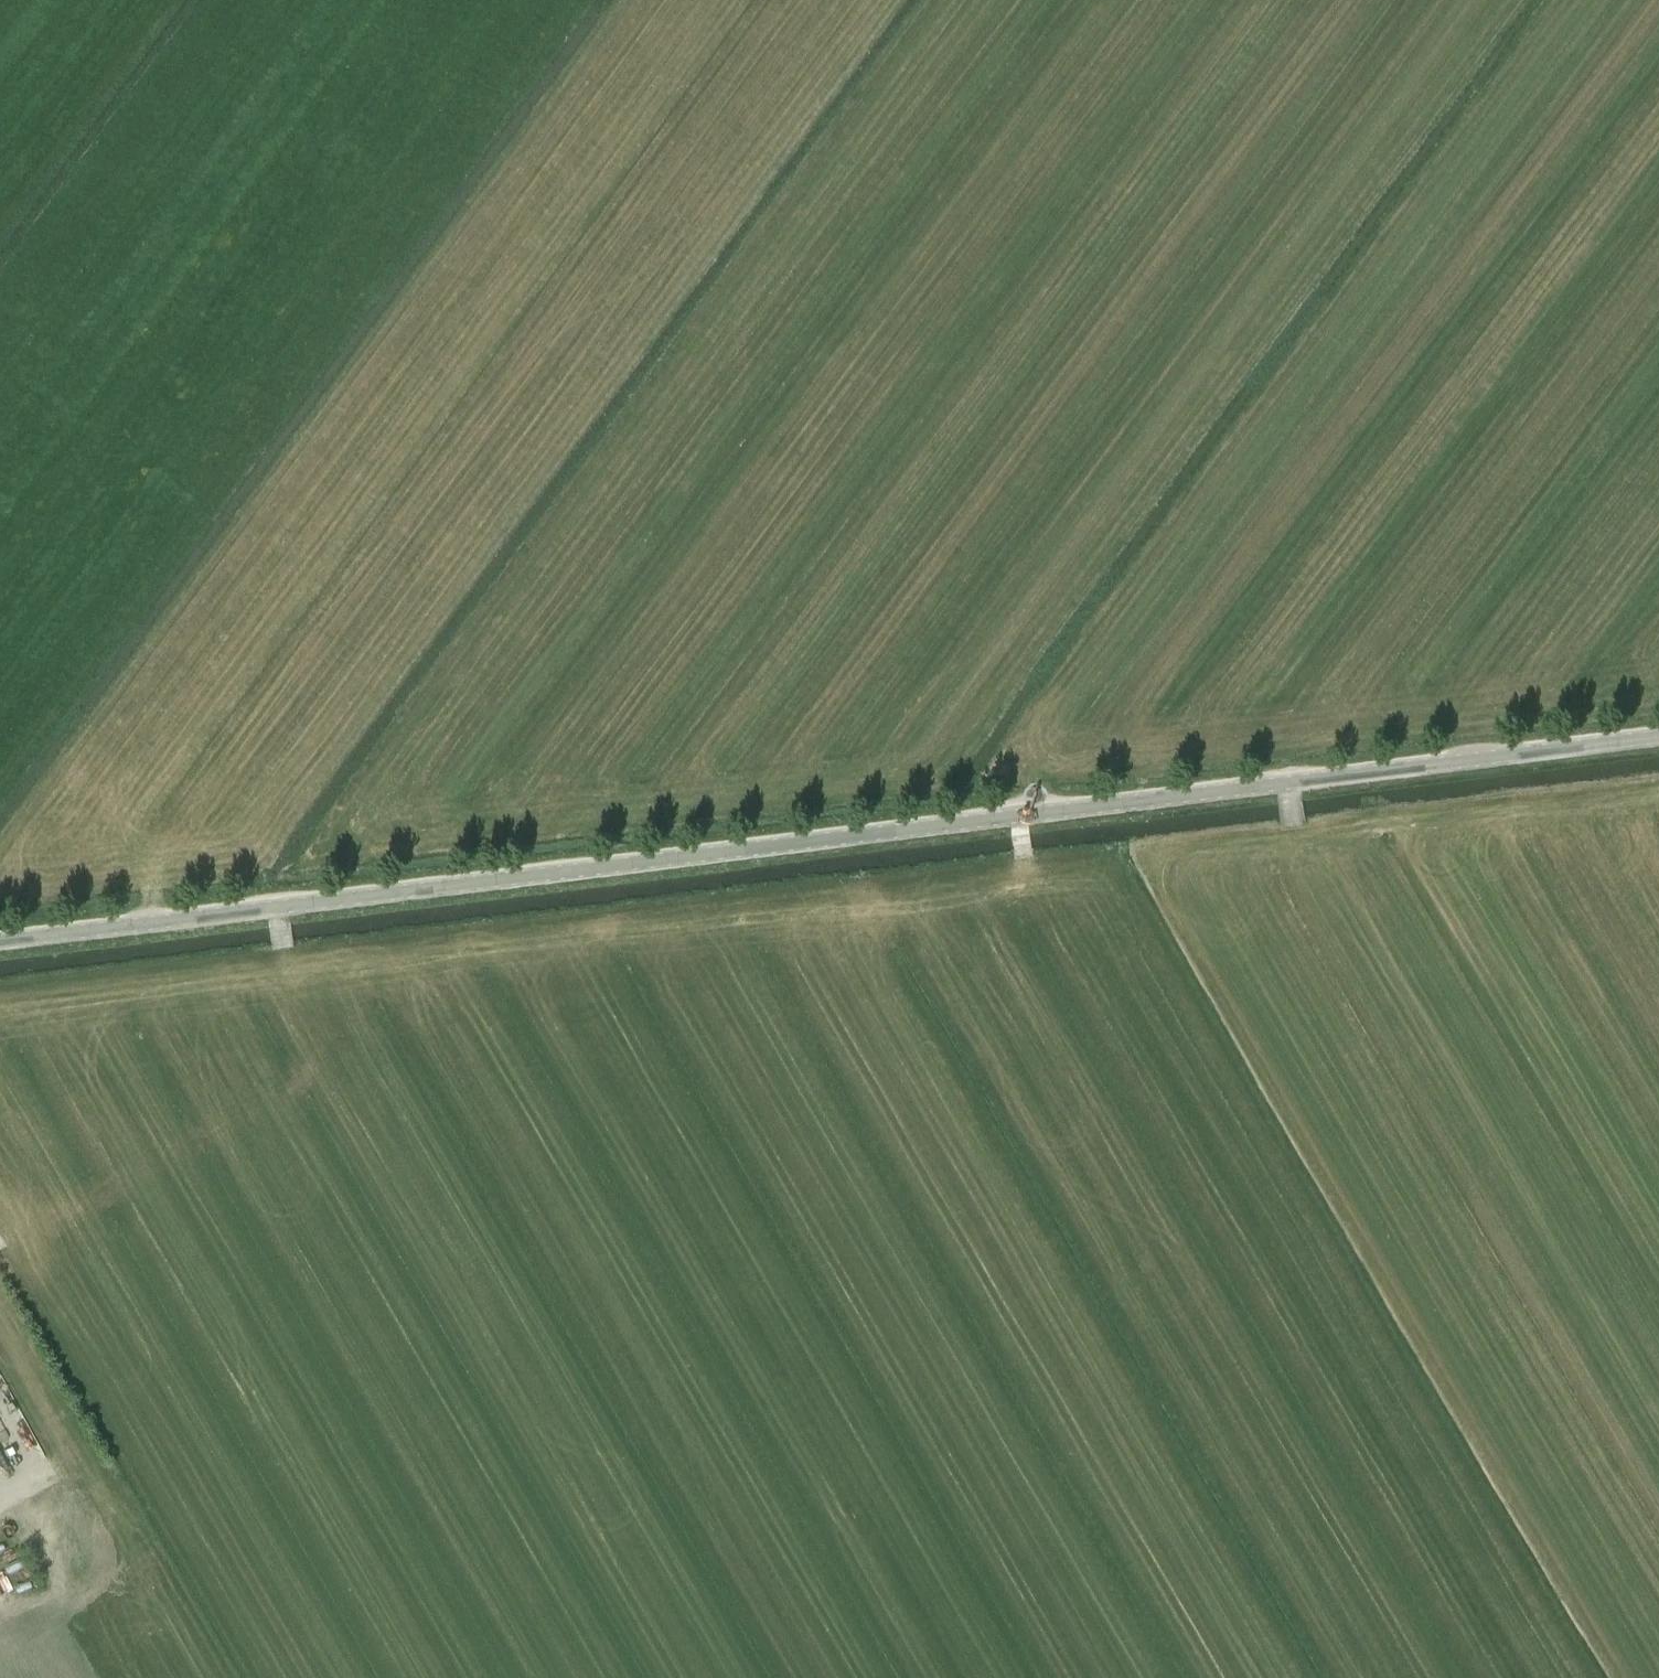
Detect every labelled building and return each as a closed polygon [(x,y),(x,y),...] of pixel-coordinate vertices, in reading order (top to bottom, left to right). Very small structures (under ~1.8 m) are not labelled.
[(4,1454),(33,1444),(21,1409),(0,1417),(0,1442),(4,1454)]
